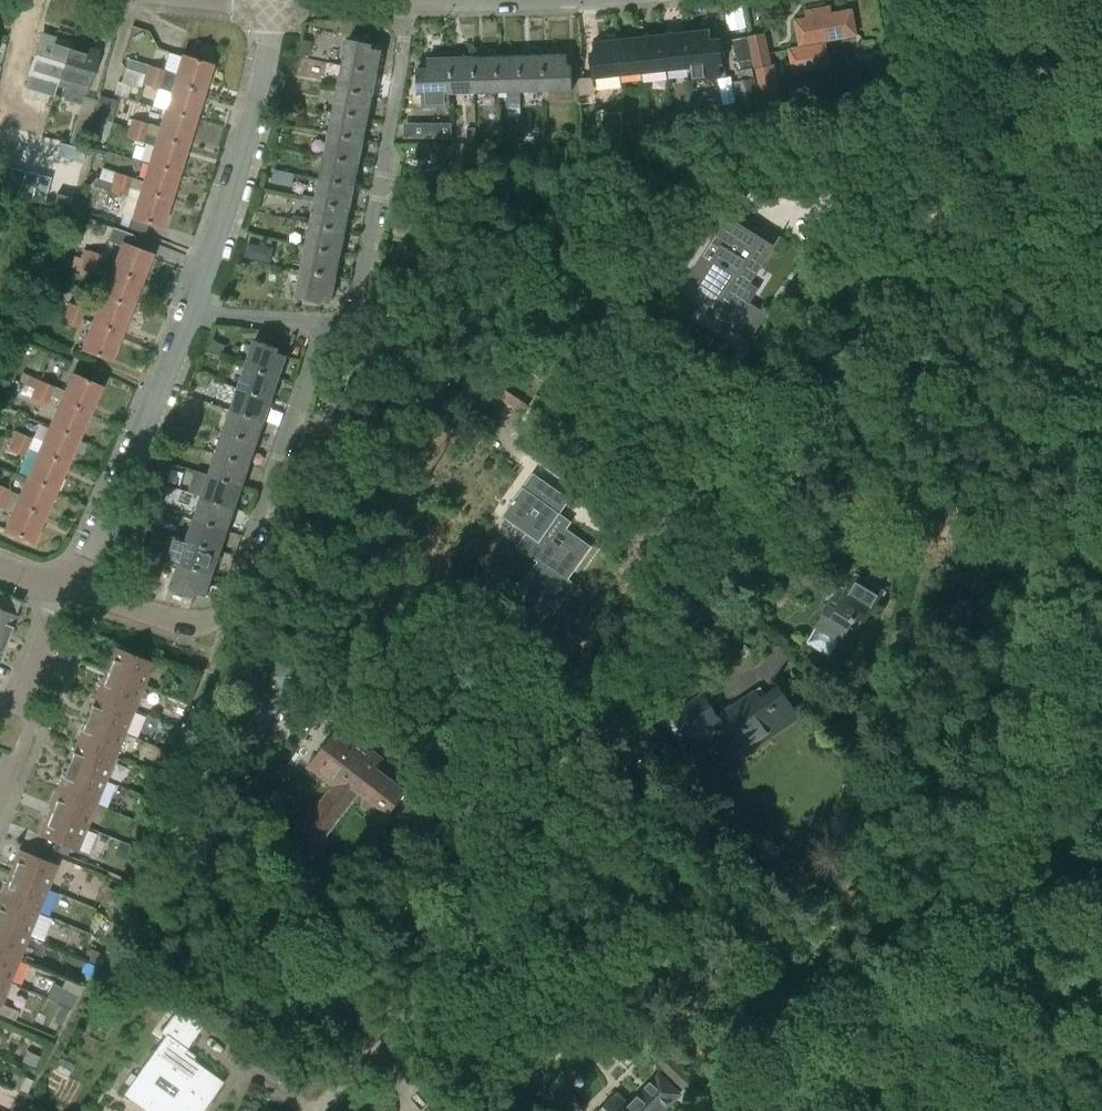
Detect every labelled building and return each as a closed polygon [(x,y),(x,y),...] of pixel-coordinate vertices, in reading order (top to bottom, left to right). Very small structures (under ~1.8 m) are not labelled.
[(730,27),(746,26),(745,1),(729,2),(730,27)] [(795,21),(800,47),(790,49),(794,74),(829,67),(824,41),(856,35),(852,10),(833,13),(832,6),(806,11),(807,19),(795,21)] [(685,32),(688,68),(692,67),(694,81),(721,77),(720,64),(724,64),(721,39),(711,40),(710,30),(685,32)] [(665,70),(688,68),(685,32),(662,35),(665,70)] [(772,64),(765,32),(749,36),(755,68),(761,97),(779,94),(774,64),(772,64)] [(47,81),(57,84),(70,43),(42,35),(29,75),(30,76),(27,88),(44,93),(47,81)] [(643,73),(665,70),(662,35),(639,38),(643,73)] [(752,58),(747,36),(733,39),(738,61),(752,58)] [(620,75),(643,73),(639,38),(616,40),(620,75)] [(349,39),(343,68),(377,75),(382,50),(372,48),(373,44),(349,39)] [(309,55),(311,42),(303,40),(300,53),(309,55)] [(594,78),(620,75),(616,40),(594,42),(595,53),(591,53),(594,78)] [(70,43),(57,84),(68,87),(64,99),(81,104),(84,92),(85,93),(98,51),(70,43)] [(568,54),(544,55),(545,90),(574,89),(573,63),(568,63),(568,54)] [(521,55),(497,56),(498,92),(499,105),(520,105),(519,91),(522,91),(521,55)] [(544,55),(521,55),(522,91),(545,90),(544,55)] [(165,70),(162,80),(203,92),(212,65),(181,56),(176,73),(165,70)] [(497,56),(474,57),(475,92),(498,92),(497,56)] [(474,57),(451,58),(452,93),(475,92),(474,57)] [(452,93),(451,58),(428,58),(429,68),(418,69),(419,94),(423,94),(424,107),(452,106),(451,93),(452,93)] [(146,75),(149,66),(128,59),(125,68),(146,75)] [(149,66),(146,75),(162,80),(165,70),(149,66)] [(343,68),(338,90),(373,98),(377,75),(343,68)] [(162,80),(146,75),(143,84),(159,89),(162,80)] [(733,81),(741,122),(763,118),(755,76),(733,81)] [(162,80),(159,89),(170,92),(165,110),(195,119),(203,92),(162,80)] [(720,84),(696,85),(696,99),(721,98),(720,84)] [(338,90),(333,113),(368,120),(373,98),(338,90)] [(100,119),(112,122),(119,101),(102,96),(95,117),(100,119)] [(708,111),(696,111),(697,124),(718,123),(717,106),(708,107),(708,111)] [(187,146),(195,119),(165,110),(159,128),(148,124),(145,133),(157,137),(187,146)] [(622,111),(601,112),(603,135),(624,134),(622,111)] [(333,113),(329,136),(364,143),(368,120),(333,113)] [(673,119),(674,134),(697,132),(695,116),(673,119)] [(69,143),(82,147),(89,122),(77,118),(69,143)] [(107,136),(112,122),(100,119),(96,133),(107,136)] [(132,120),(130,129),(145,133),(148,124),(132,120)] [(650,134),(649,122),(638,123),(639,135),(650,134)] [(424,123),(424,137),(451,137),(451,123),(424,123)] [(476,128),(467,128),(467,142),(476,142),(476,128)] [(145,133),(130,129),(127,138),(142,143),(145,133)] [(179,173),(187,146),(157,137),(145,133),(142,143),(154,146),(148,164),(179,173)] [(329,136),(324,158),(359,166),(364,143),(329,136)] [(56,156),(82,163),(86,150),(60,143),(56,156)] [(440,144),(437,161),(453,165),(455,154),(451,153),(453,146),(440,144)] [(324,158),(320,181),(354,188),(359,166),(324,158)] [(12,166),(0,163),(0,190),(6,192),(12,166)] [(170,200),(179,173),(148,164),(143,182),(132,178),(129,188),(140,191),(170,200)] [(435,165),(431,179),(452,185),(456,170),(435,165)] [(6,192),(18,194),(24,169),(12,166),(6,192)] [(24,169),(18,194),(30,197),(36,171),(24,169)] [(105,169),(102,179),(129,188),(132,178),(116,173),(105,169)] [(273,170),(271,183),(292,187),(294,175),(273,170)] [(36,171),(30,197),(42,200),(48,174),(36,171)] [(126,198),(129,188),(102,179),(99,189),(126,198)] [(320,181),(315,203),(350,211),(354,188),(320,181)] [(140,191),(140,192),(132,218),(162,227),(170,200),(140,191)] [(53,205),(68,209),(72,197),(57,193),(53,205)] [(315,203),(311,226),(345,233),(350,211),(315,203)] [(744,298),(780,241),(732,210),(687,282),(720,303),(711,317),(751,342),(769,314),(744,298)] [(311,226),(306,249),(341,256),(345,233),(311,226)] [(141,282),(151,254),(130,246),(134,236),(112,228),(107,241),(120,246),(115,259),(105,255),(104,257),(100,267),(111,271),(141,282)] [(435,245),(437,231),(425,229),(423,243),(435,245)] [(258,251),(254,246),(247,244),(244,257),(256,260),(258,251)] [(306,249),(301,271),(336,279),(341,256),(306,249)] [(88,251),(84,261),(100,267),(104,257),(88,251)] [(100,267),(84,261),(76,258),(73,266),(97,275),(100,267)] [(131,307),(141,282),(111,271),(100,267),(97,275),(108,279),(101,296),(131,307)] [(336,279),(301,271),(296,297),(321,302),(322,298),(332,300),(336,279)] [(101,296),(91,323),(121,334),(131,307),(101,296)] [(68,304),(65,313),(81,319),(84,310),(68,304)] [(81,319),(65,313),(62,322),(78,328),(81,319)] [(121,334),(91,323),(81,350),(111,361),(121,334)] [(255,340),(246,366),(280,377),(294,334),(285,331),(279,348),(255,340)] [(246,366),(239,388),(272,399),(280,377),(246,366)] [(478,369),(463,390),(490,410),(498,399),(505,389),(478,369)] [(89,412),(100,386),(71,374),(64,391),(53,386),(49,395),(60,400),(89,412)] [(368,380),(358,376),(352,393),(363,397),(368,380)] [(37,380),(34,388),(49,395),(53,386),(37,380)] [(49,395),(34,388),(30,398),(39,402),(45,404),(49,395)] [(239,388),(231,409),(265,421),(272,399),(239,388)] [(78,438),(89,412),(60,400),(49,395),(45,404),(39,402),(32,418),(49,426),(78,438)] [(539,411),(546,402),(536,395),(530,404),(539,411)] [(518,427),(532,408),(522,401),(508,420),(518,427)] [(354,421),(359,408),(350,405),(345,418),(354,421)] [(231,409),(224,431),(257,443),(265,421),(231,409)] [(49,426),(38,451),(67,464),(78,438),(49,426)] [(15,431),(11,440),(26,447),(30,438),(15,431)] [(224,431),(217,453),(250,464),(257,443),(224,431)] [(353,436),(342,433),(337,446),(348,450),(353,436)] [(26,447),(11,440),(7,449),(3,447),(0,454),(0,456),(19,465),(23,456),(26,447)] [(38,451),(26,477),(55,490),(67,464),(38,451)] [(217,453),(209,475),(243,486),(250,464),(217,453)] [(209,475),(202,497),(235,508),(243,486),(209,475)] [(521,588),(553,612),(573,584),(566,580),(590,547),(565,529),(570,522),(553,510),(563,496),(533,475),(504,516),(523,529),(526,524),(532,528),(518,546),(540,561),(521,588)] [(44,516),(55,490),(26,477),(19,495),(8,490),(4,498),(15,503),(44,516)] [(202,497),(194,518),(228,530),(235,508),(202,497)] [(33,542),(44,516),(15,503),(4,498),(0,507),(11,512),(4,529),(33,542)] [(194,518),(187,540),(220,552),(221,552),(228,530),(194,518)] [(312,534),(300,529),(295,544),(307,548),(312,534)] [(220,552),(177,537),(169,559),(180,562),(213,573),(220,552)] [(213,573),(180,562),(171,589),(194,597),(196,593),(206,596),(213,573)] [(884,591),(856,575),(846,591),(840,587),(807,642),(830,656),(840,639),(842,641),(857,617),(866,622),(884,591)] [(21,601),(0,593),(0,637),(8,640),(17,615),(16,615),(21,601)] [(115,647),(106,671),(144,686),(153,663),(115,647)] [(314,671),(294,655),(282,656),(270,669),(270,676),(256,690),(248,690),(235,704),(234,714),(245,725),(272,726),(276,711),(291,697),(303,695),(314,682),(314,671)] [(106,671),(96,694),(134,710),(144,686),(106,671)] [(198,681),(188,677),(179,701),(188,704),(198,681)] [(676,720),(670,724),(680,739),(687,735),(694,746),(725,725),(745,755),(801,717),(780,685),(761,698),(756,690),(719,715),(704,693),(673,714),(676,720)] [(96,694),(87,718),(125,733),(134,710),(96,694)] [(87,718),(77,742),(115,757),(125,733),(87,718)] [(195,734),(198,727),(185,722),(182,729),(195,734)] [(309,767),(334,786),(303,826),(300,859),(321,861),(323,841),(324,841),(322,840),(359,792),(387,813),(386,815),(387,816),(406,791),(375,767),(380,760),(338,729),(309,767)] [(181,757),(188,743),(175,738),(168,751),(181,757)] [(77,742),(68,765),(106,781),(115,757),(77,742)] [(68,765),(58,789),(96,804),(106,781),(68,765)] [(160,779),(155,791),(166,795),(171,784),(160,779)] [(58,789),(49,812),(87,828),(96,804),(58,789)] [(153,827),(160,810),(150,806),(142,823),(153,827)] [(87,828),(49,812),(39,836),(77,851),(87,828)] [(145,844),(153,827),(142,823),(135,839),(145,844)] [(120,841),(115,854),(135,863),(141,849),(120,841)] [(55,842),(52,850),(67,856),(70,848),(55,842)] [(19,850),(10,873),(48,889),(58,865),(19,850)] [(10,873),(0,897),(38,912),(48,889),(10,873)] [(108,886),(98,907),(117,916),(127,894),(108,886)] [(0,898),(0,924),(29,936),(38,912),(0,897),(0,898)] [(108,940),(116,921),(99,913),(91,932),(108,940)] [(19,960),(29,936),(0,924),(0,952),(19,960)] [(84,959),(98,965),(103,955),(88,949),(84,959)] [(10,983),(19,960),(0,952),(0,979),(10,983)] [(93,977),(98,967),(86,962),(81,971),(93,977)] [(0,979),(0,1007),(1,1005),(10,983),(0,979)] [(49,998),(70,1008),(76,996),(55,985),(49,998)] [(1,1005),(0,1007),(0,1017),(13,1022),(17,1012),(1,1005)] [(53,1022),(61,1026),(69,1012),(61,1007),(53,1022)] [(223,1082),(183,1054),(204,1024),(179,1007),(161,1032),(165,1035),(138,1072),(139,1073),(126,1092),(153,1110),(203,1110),(223,1082)] [(39,1058),(26,1052),(21,1064),(34,1069),(39,1058)] [(687,1071),(674,1059),(664,1070),(677,1081),(687,1071)] [(679,1092),(660,1074),(626,1110),(624,1107),(628,1102),(618,1092),(613,1097),(613,1096),(598,1110),(661,1110),(679,1092)] [(23,1077),(18,1089),(27,1094),(33,1081),(23,1077)] [(25,1105),(20,1102),(16,1101),(12,1110),(23,1110),(25,1105)]
